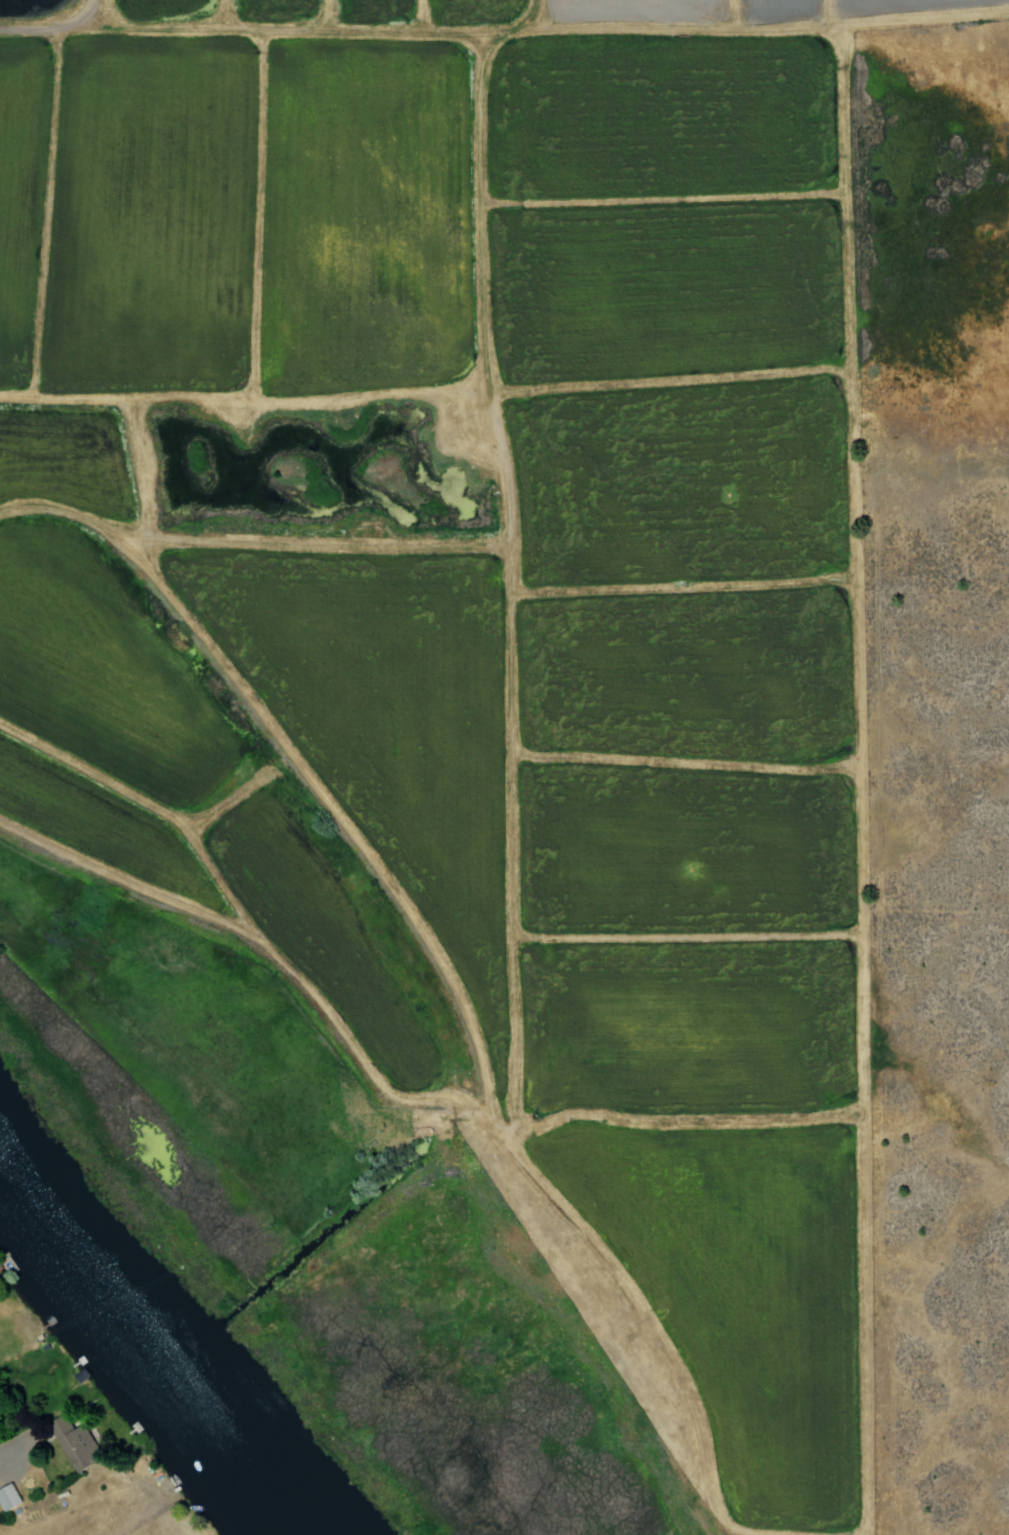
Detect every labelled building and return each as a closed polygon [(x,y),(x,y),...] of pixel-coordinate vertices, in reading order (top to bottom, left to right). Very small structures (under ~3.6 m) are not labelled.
[(81,1424),(70,1429),(62,1414),(45,1423),(72,1473),(93,1462),(90,1456),(97,1452),(81,1424)] [(19,1502),(9,1483),(0,1487),(0,1510),(1,1512),(19,1502)]
